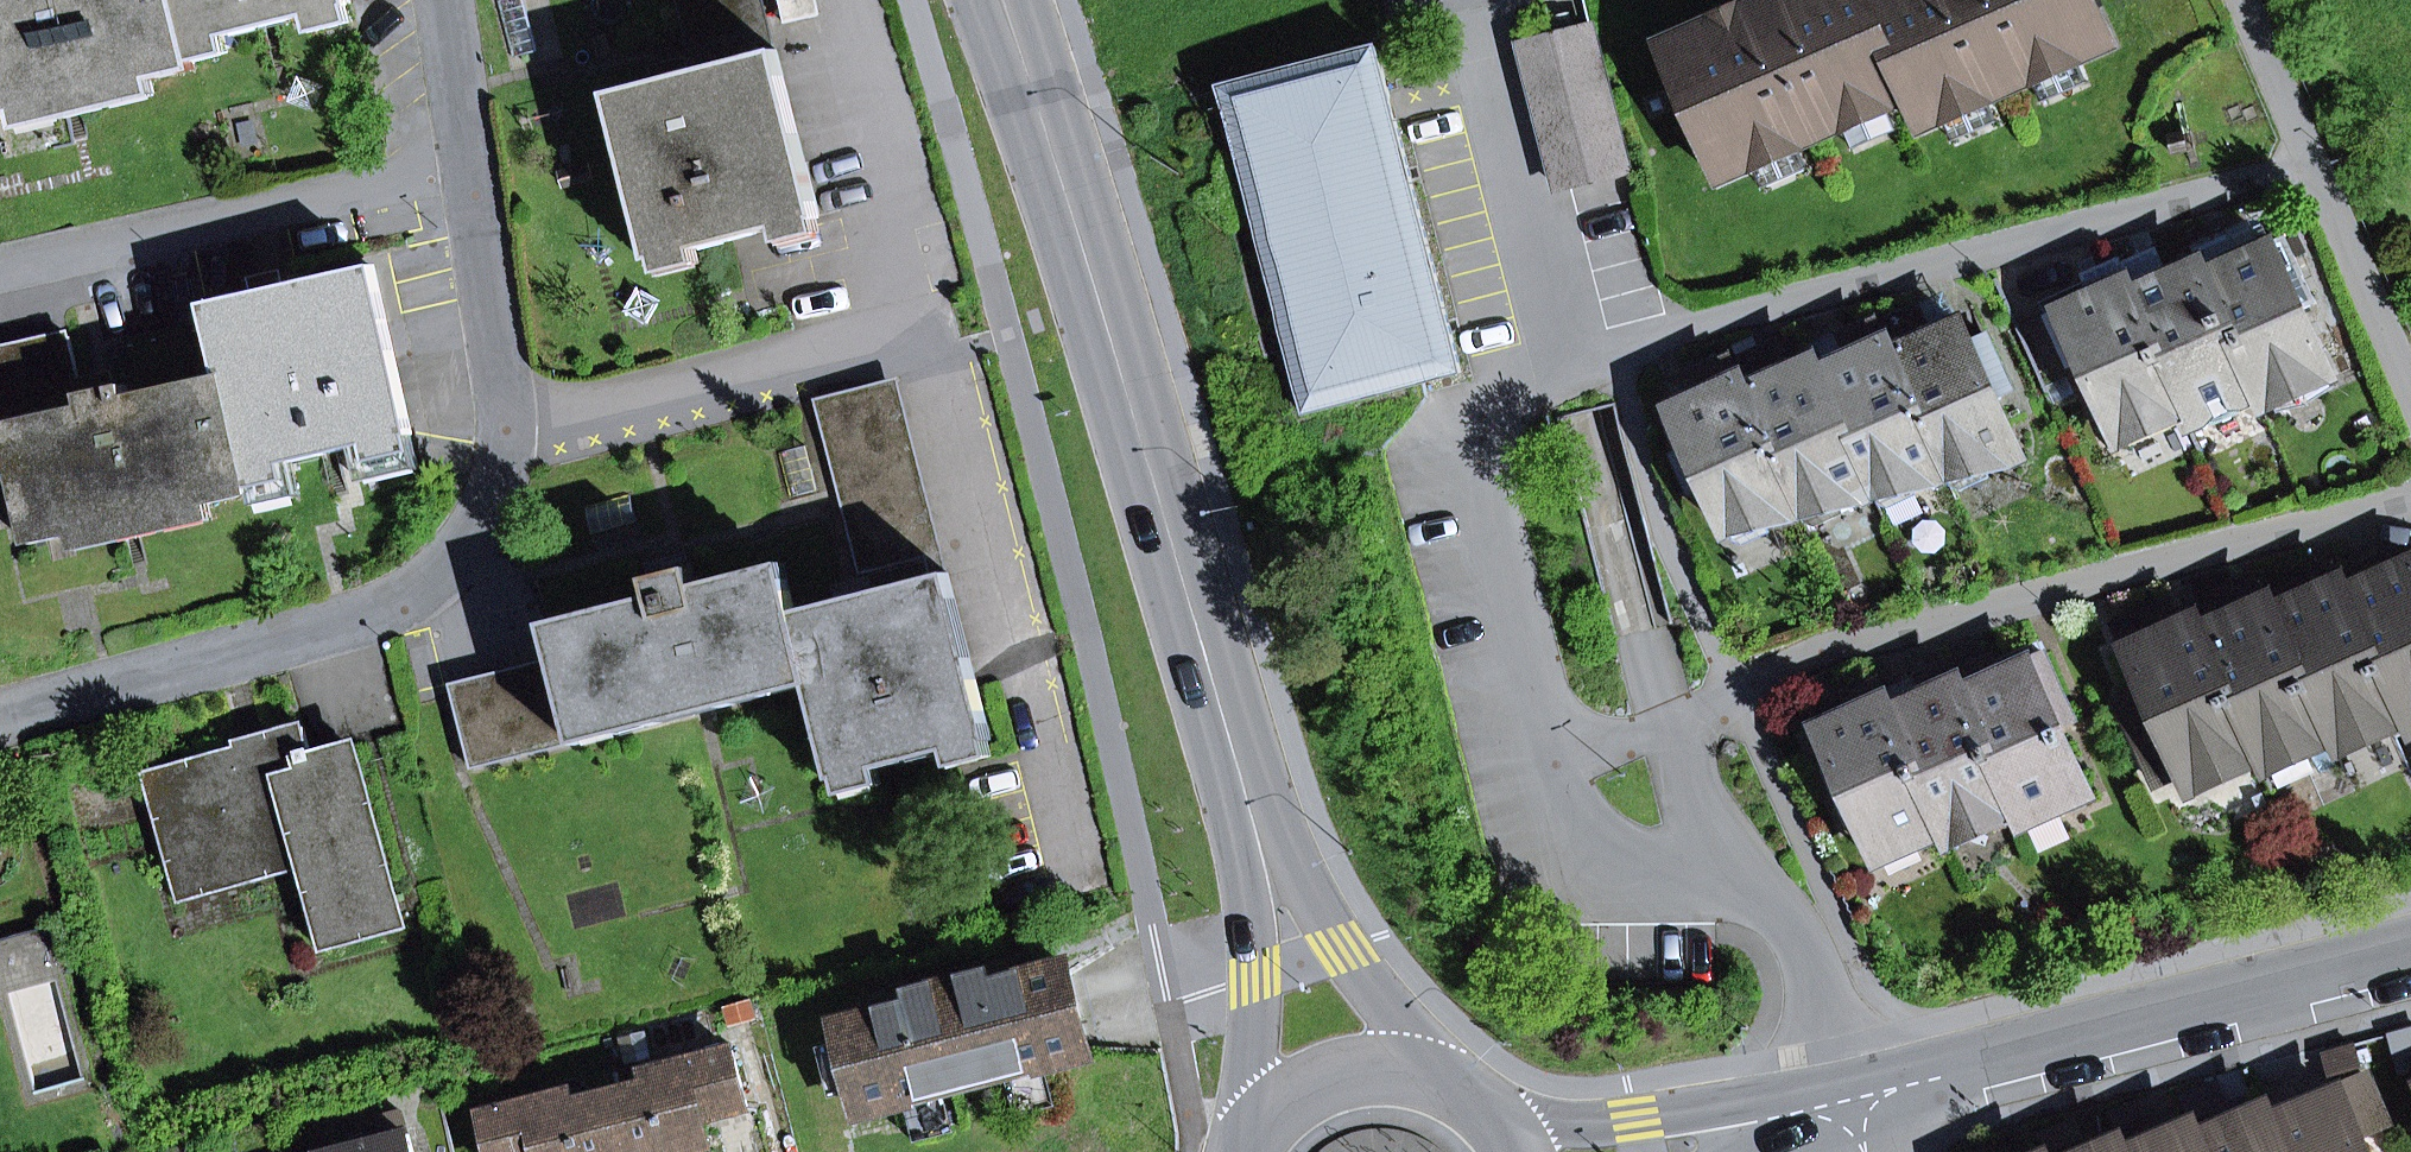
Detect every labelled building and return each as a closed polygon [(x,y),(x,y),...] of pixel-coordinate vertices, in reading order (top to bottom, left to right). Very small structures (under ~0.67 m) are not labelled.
[(176,0),(0,0),(0,113),(14,109),(151,76),(192,67),(190,62),(186,43),(176,0)] [(186,43),(224,34),(308,14),(350,4),(351,3),(350,0),(176,0),(186,43)] [(761,33),(753,0),(675,0),(688,51),(755,34),(761,33)] [(777,54),(764,0),(753,0),(761,33),(755,34),(761,58),(777,54)] [(1749,5),(1661,44),(1720,180),(1757,164),(1753,154),(1792,137),(1796,147),(1847,125),(1843,115),(1882,98),(1886,108),(1907,99),(1910,97),(1867,0),(1761,0),(1749,5)] [(1910,97),(1907,99),(1920,129),(1947,117),(1943,108),(1981,91),(1986,100),(2037,78),(2032,68),(2071,51),(2076,61),(2113,45),(2093,0),(1867,0),(1910,97)] [(312,32),(354,22),(350,4),(308,14),(312,32)] [(1522,45),(1559,188),(1628,170),(1591,27),(1522,45)] [(190,62),(228,53),(224,34),(186,43),(190,62)] [(1426,382),(1461,373),(1377,46),(1219,84),(1304,413),(1426,382)] [(2040,86),(2079,69),(2076,61),(2071,51),(2032,68),(2037,78),(2040,86)] [(818,215),(777,54),(761,58),(694,75),(655,85),(613,95),(653,257),(818,215)] [(650,68),(655,85),(694,75),(689,58),(650,68)] [(14,109),(18,128),(156,95),(151,76),(14,109)] [(1950,126),(1989,109),(1986,100),(1981,91),(1943,108),(1947,117),(1950,126)] [(1851,133),(1890,116),(1886,108),(1882,98),(1843,115),(1847,125),(1851,133)] [(1761,172),(1800,155),(1796,147),(1792,137),(1753,154),(1757,164),(1761,172)] [(2240,256),(2228,230),(2191,246),(2198,260),(2259,396),(2264,408),(2279,401),(2284,387),(2301,379),(2315,385),(2332,377),(2301,309),(2315,303),(2285,236),(2240,256)] [(2259,396),(2198,260),(2166,274),(2155,247),(2118,263),(2185,414),(2191,426),(2204,420),(2209,406),(2225,399),(2239,405),(2259,396)] [(2169,422),(2185,414),(2118,263),(2115,258),(2080,274),(2089,294),(2043,315),(2067,369),(2081,362),(2118,445),(2133,438),(2138,424),(2155,416),(2169,422)] [(252,294),(205,305),(221,377),(223,376),(251,492),(252,491),(248,472),(292,462),(355,448),(413,435),(414,434),(376,265),(279,287),(252,294)] [(248,276),(252,294),(279,287),(275,270),(248,276)] [(1928,336),(1959,322),(1947,295),(1916,309),(1928,336)] [(1928,336),(1916,309),(1879,326),(1947,476),(1970,466),(1987,472),(2020,458),(1994,398),(2011,390),(1987,335),(1969,343),(1959,322),(1928,336)] [(1897,484),(1914,491),(1947,476),(1879,326),(1876,320),(1841,335),(1850,356),(1818,370),(1874,495),(1897,484)] [(1818,370),(1850,356),(1841,335),(1808,349),(1812,358),(1818,370)] [(0,352),(0,428),(5,427),(86,409),(83,394),(79,378),(70,337),(0,352)] [(1824,503),(1842,509),(1874,495),(1818,370),(1812,358),(1780,373),(1768,346),(1733,362),(1801,513),(1824,503)] [(1751,521),(1769,528),(1801,513),(1733,362),(1730,356),(1692,373),(1702,394),(1671,407),(1690,448),(1674,455),(1690,491),(1706,484),(1728,532),(1729,531),(1751,521)] [(83,394),(117,387),(113,371),(79,378),(83,394)] [(251,492),(223,376),(221,377),(130,397),(127,384),(117,387),(83,394),(86,409),(5,427),(31,541),(72,532),(210,501),(251,492)] [(948,577),(949,576),(898,378),(887,381),(932,556),(924,558),(930,581),(948,577)] [(2279,401),(2299,398),(2315,385),(2301,379),(2284,387),(2279,401)] [(924,558),(932,556),(887,381),(814,399),(859,575),(924,558)] [(1304,413),(1315,469),(1384,451),(1430,399),(1426,382),(1304,413)] [(2204,420),(2224,418),(2239,405),(2225,399),(2209,406),(2204,420)] [(2133,438),(2153,435),(2169,422),(2155,416),(2138,424),(2133,438)] [(363,483),(420,469),(413,435),(355,448),(363,483)] [(256,506),(300,497),(292,462),(248,472),(252,491),(256,506)] [(1947,476),(1954,492),(1989,477),(1987,472),(1970,466),(1947,476)] [(1874,495),(1882,511),(1917,495),(1914,491),(1897,484),(1874,495)] [(72,532),(76,551),(214,520),(210,501),(72,532)] [(1801,513),(1808,530),(1844,514),(1842,509),(1824,503),(1801,513)] [(1729,531),(1737,548),(1771,533),(1769,528),(1751,521),(1729,531)] [(647,563),(651,580),(692,569),(688,553),(647,563)] [(2405,720),(2410,717),(2410,562),(2390,571),(2385,560),(2342,580),(2405,720)] [(559,669),(578,742),(813,683),(794,616),(782,567),(697,588),(692,569),(651,580),(656,599),(548,626),(559,669)] [(2307,581),(2312,593),(2342,580),(2337,568),(2307,581)] [(813,683),(837,778),(989,739),(948,577),(930,581),(876,595),(837,605),(794,616),(813,683)] [(871,577),(832,586),(837,605),(876,595),(871,577)] [(2359,727),(2364,738),(2405,720),(2342,580),(2312,593),(2307,581),(2269,599),(2332,739),(2359,727)] [(2235,600),(2240,612),(2269,599),(2264,587),(2235,600)] [(2286,746),(2291,757),(2332,739),(2269,599),(2240,612),(2235,600),(2196,618),(2259,758),(2286,746)] [(2184,772),(2191,789),(2259,758),(2196,618),(2175,627),(2170,615),(2166,605),(2118,627),(2146,688),(2119,701),(2157,784),(2184,772)] [(2175,627),(2196,618),(2191,606),(2170,615),(2175,627)] [(2073,722),(2043,653),(1997,674),(1961,690),(2017,814),(2019,814),(2047,801),(2064,808),(2091,796),(2059,728),(2073,722)] [(1954,675),(1961,690),(1997,674),(1989,659),(1954,675)] [(1973,819),(1991,826),(2017,814),(1961,690),(1954,675),(1948,662),(1917,677),(1924,693),(1888,709),(1944,833),(1946,832),(1973,819)] [(578,742),(559,669),(453,695),(472,769),(578,742)] [(1881,693),(1888,709),(1924,693),(1917,677),(1881,693)] [(1903,837),(1920,844),(1944,833),(1888,709),(1881,693),(1876,681),(1844,695),(1851,711),(1815,728),(1871,852),(1874,850),(1903,837)] [(324,940),(401,919),(353,746),(313,757),(305,727),(234,747),(236,753),(155,775),(179,862),(225,851),(232,874),(301,857),(304,869),(324,940)] [(2332,739),(2337,751),(2364,738),(2359,727),(2332,739)] [(2259,758),(2264,770),(2291,757),(2286,746),(2259,758)] [(2019,814),(2027,831),(2067,813),(2064,808),(2047,801),(2019,814)] [(1946,832),(1954,849),(1993,831),(1991,826),(1973,819),(1946,832)] [(1874,850),(1882,867),(1922,849),(1920,844),(1903,837),(1874,850)] [(167,865),(178,903),(181,903),(304,869),(301,857),(232,874),(225,851),(179,862),(167,865)] [(404,930),(401,919),(324,940),(327,951),(331,950),(404,930)] [(856,1093),(862,1116),(906,1104),(945,1093),(1006,1076),(1045,1065),(1046,1068),(1090,1057),(1067,964),(995,983),(992,972),(909,995),(911,1005),(839,1024),(844,1042),(856,1093)] [(833,1099),(856,1093),(844,1042),(820,1048),(833,1099)] [(611,1097),(625,1151),(667,1151),(709,1141),(703,1118),(701,1111),(705,1095),(743,1085),(734,1051),(643,1074),(647,1088),(611,1097)] [(1017,1116),(1056,1106),(1046,1068),(1045,1065),(1006,1076),(1017,1116)] [(2189,1121),(2229,1104),(2219,1082),(2180,1099),(2189,1121)] [(2338,1094),(2354,1132),(2382,1120),(2365,1082),(2338,1094)] [(748,1107),(743,1085),(705,1095),(701,1111),(703,1118),(748,1107)] [(611,1097),(575,1107),(572,1093),(482,1117),(490,1151),(528,1141),(538,1151),(625,1151),(611,1097)] [(916,1143),(955,1132),(945,1093),(906,1104),(916,1143)] [(2338,1094),(2296,1112),(2299,1120),(2276,1130),(2271,1117),(2268,1119),(2283,1151),(2363,1151),(2354,1132),(2338,1094)] [(2107,1117),(2114,1135),(2153,1118),(2145,1101),(2107,1117)] [(2262,1105),(2234,1117),(2236,1122),(2238,1122),(2241,1130),(2268,1119),(2262,1105)] [(2276,1130),(2299,1120),(2296,1112),(2293,1106),(2270,1116),(2271,1117),(2276,1130)] [(2196,1139),(2202,1151),(2283,1151),(2268,1119),(2241,1130),(2238,1122),(2236,1122),(2196,1139)] [(2167,1147),(2194,1135),(2189,1121),(2162,1133),(2164,1138),(2167,1147)] [(410,1134),(341,1151),(414,1151),(410,1134)] [(2133,1151),(2202,1151),(2196,1139),(2194,1135),(2167,1147),(2164,1138),(2133,1151)] [(2113,1139),(2088,1149),(2089,1151),(2119,1151),(2113,1139)] [(491,1151),(538,1151),(528,1141),(490,1151),(491,1151)]
